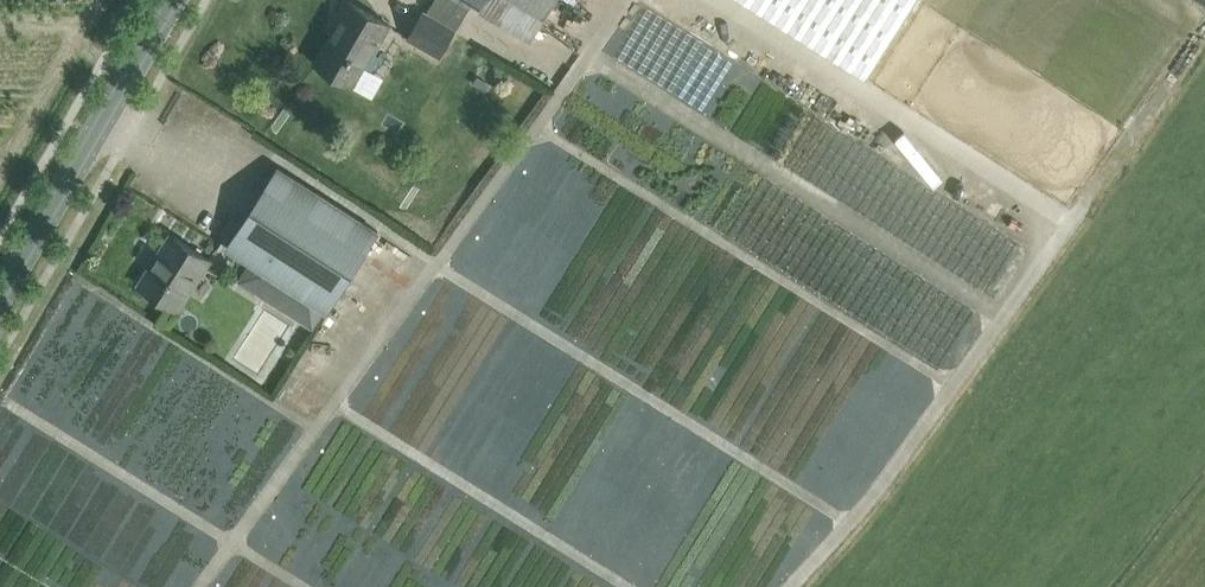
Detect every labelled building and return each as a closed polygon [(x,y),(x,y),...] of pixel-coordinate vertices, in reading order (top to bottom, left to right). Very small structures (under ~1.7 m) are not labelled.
[(315,63),(354,85),(389,25),(348,0),(346,0),(337,15),(341,18),(315,63)] [(483,4),(478,12),(530,43),(555,0),(477,0),(483,4)] [(865,79),(916,0),(742,0),(865,79)] [(633,2),(606,53),(647,74),(655,58),(661,61),(668,46),(679,51),(689,31),(633,2)] [(409,38),(439,55),(454,30),(424,12),(409,38)] [(804,113),(694,39),(682,56),(716,78),(698,105),(776,158),(789,138),(788,137),(804,113)] [(252,263),(241,280),(262,293),(271,292),(278,280),(311,301),(304,312),(306,321),(315,327),(326,310),(327,311),(378,231),(278,167),(227,247),(252,263)] [(138,284),(178,310),(211,259),(175,236),(159,260),(155,258),(138,284)]
